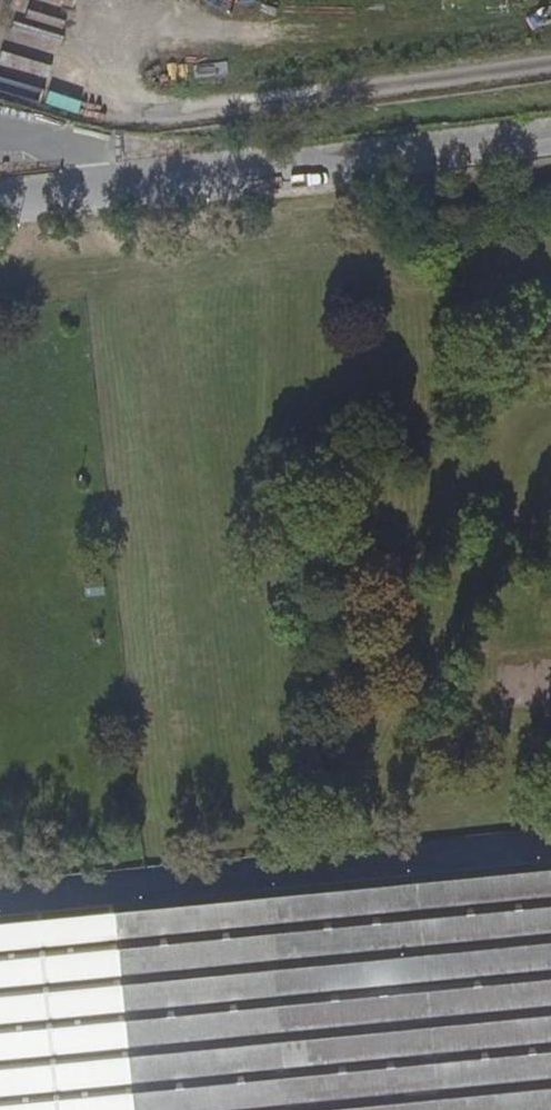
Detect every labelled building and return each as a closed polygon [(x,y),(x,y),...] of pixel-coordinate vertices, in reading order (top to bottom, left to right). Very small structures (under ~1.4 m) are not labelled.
[(117,908),(0,920),(0,1109),(550,1109),(550,865),(117,908)]
